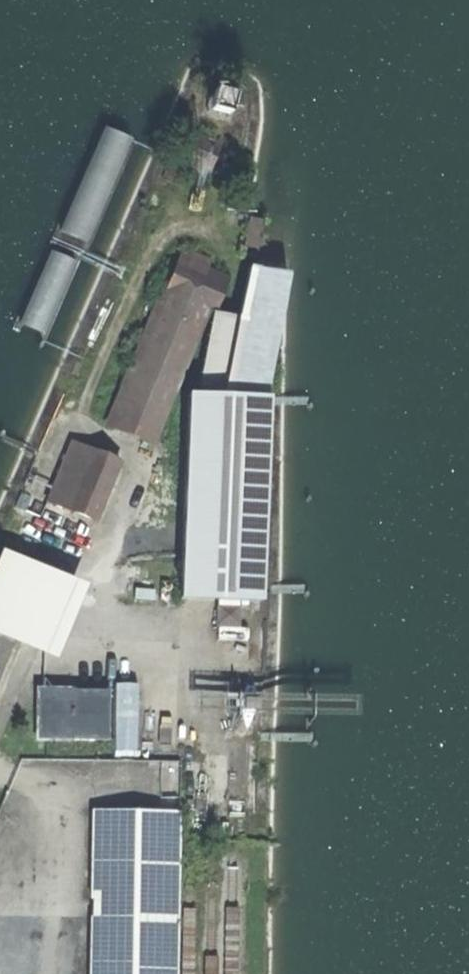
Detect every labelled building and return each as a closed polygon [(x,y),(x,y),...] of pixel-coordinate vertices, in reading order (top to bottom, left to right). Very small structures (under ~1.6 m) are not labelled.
[(215,151),(189,140),(181,157),(207,168),(215,151)] [(177,264),(164,295),(204,310),(211,313),(223,283),(177,264)] [(222,399),(263,400),(287,276),(246,269),(237,318),(214,314),(199,389),(222,393),(222,399)] [(164,295),(111,429),(150,445),(204,310),(164,295)] [(257,604),(266,400),(263,400),(222,399),(187,397),(179,600),(216,602),(215,626),(237,627),(238,603),(257,604)] [(69,446),(46,503),(92,522),(116,465),(69,446)] [(11,641),(55,659),(86,586),(0,549),(0,668),(11,641)] [(117,750),(139,749),(137,680),(115,681),(117,750)] [(41,692),(40,742),(107,743),(107,693),(41,692)] [(93,812),(90,973),(174,973),(177,814),(170,813),(171,785),(100,784),(99,812),(93,812)]
